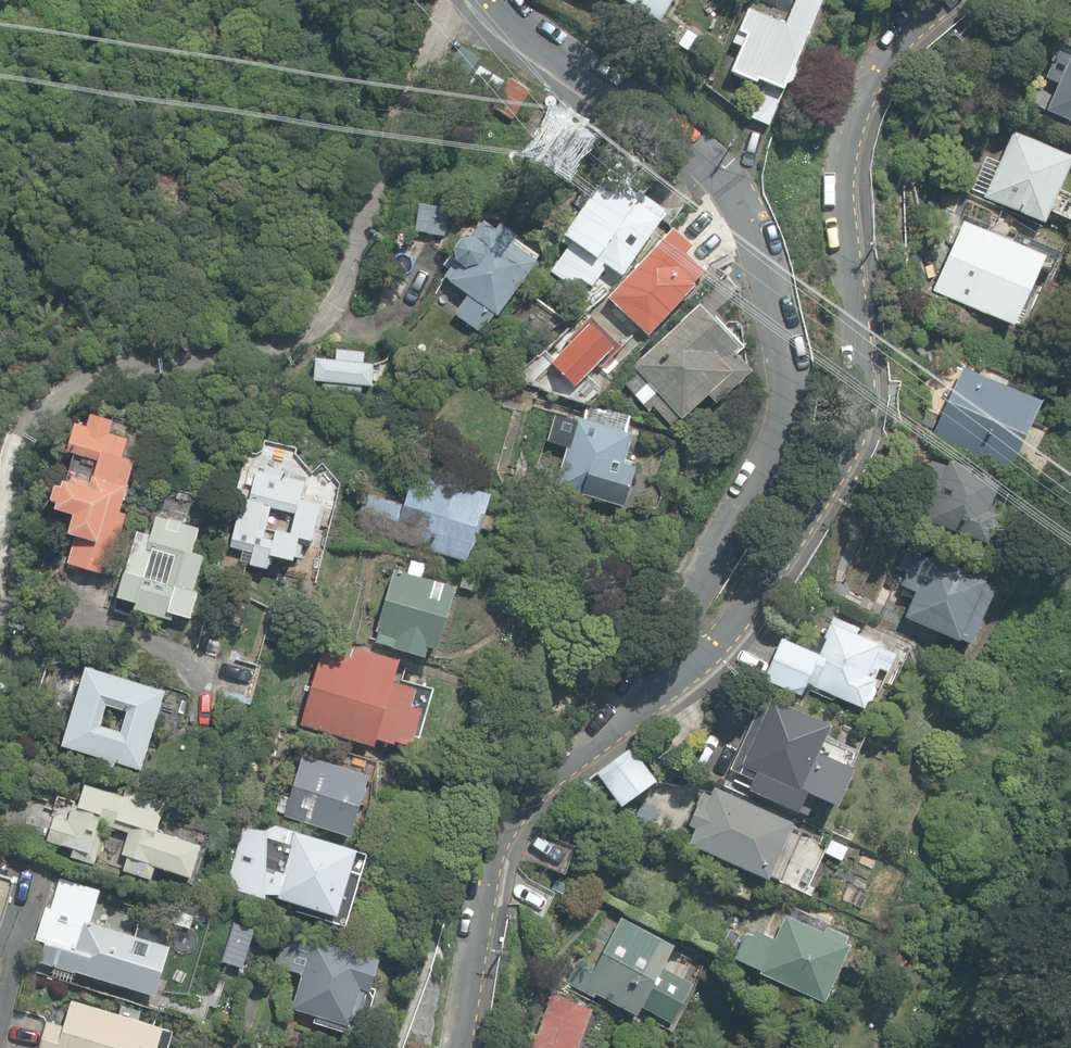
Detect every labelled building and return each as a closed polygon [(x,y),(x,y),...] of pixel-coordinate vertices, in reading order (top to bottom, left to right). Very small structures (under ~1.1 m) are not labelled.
[(661,23),(674,0),(620,0),(661,23)] [(770,126),(823,0),(795,0),(785,24),(748,8),(733,44),(741,48),(731,73),(757,84),(758,81),(761,82),(746,116),(770,126)] [(674,43),(694,56),(704,41),(684,28),(674,43)] [(1045,112),(1070,123),(1070,56),(1069,60),(1055,54),(1045,77),(1058,83),(1045,112)] [(493,109),(514,123),(533,94),(512,80),(493,109)] [(1043,225),(1070,163),(1070,158),(1013,132),(999,164),(986,158),(972,190),(984,197),(983,199),(1043,225)] [(553,273),(584,295),(590,286),(593,288),(607,267),(623,278),(663,221),(661,220),(667,212),(636,191),(640,185),(615,162),(609,175),(606,181),(567,238),(573,243),(553,273)] [(415,232),(448,238),(451,222),(448,221),(450,208),(420,205),(415,232)] [(496,315),(498,318),(538,264),(513,246),(518,239),(500,225),(497,230),(486,223),(475,239),(461,241),(454,250),(457,262),(456,264),(454,262),(448,270),(450,272),(445,278),(465,295),(454,315),(483,335),(496,315)] [(932,291),(1013,326),(1043,258),(962,223),(932,291)] [(622,312),(650,337),(697,286),(695,284),(705,273),(686,256),(692,249),(672,231),(663,242),(662,241),(611,296),(609,294),(594,311),(610,326),(622,312)] [(653,408),(671,427),(681,419),(682,420),(708,396),(716,405),(752,373),(734,353),(739,349),(701,307),(634,367),(637,369),(622,383),(648,412),(653,408)] [(340,389),(362,391),(363,387),(372,387),(375,366),(365,365),(366,354),(337,351),(336,362),(317,360),(315,382),(341,385),(340,389)] [(931,437),(1009,471),(1039,403),(961,368),(948,398),(943,396),(938,406),(943,408),(931,437)] [(585,496),(624,508),(636,468),(635,467),(636,463),(626,460),(634,434),(625,432),(629,418),(598,409),(594,423),(576,418),(575,422),(561,417),(554,442),(568,446),(554,490),(584,499),(585,496)] [(103,575),(110,577),(128,515),(121,513),(136,463),(124,459),(129,440),(111,435),(115,423),(93,416),(89,428),(76,425),(68,453),(101,463),(96,478),(94,477),(92,484),(74,479),(73,484),(66,482),(64,489),(58,487),(53,502),(60,504),(57,511),(76,516),(70,535),(76,537),(69,564),(73,565),(73,567),(103,576),(103,575)] [(925,522),(987,545),(989,539),(994,537),(998,527),(995,522),(998,515),(988,512),(1000,480),(949,461),(946,467),(931,462),(911,514),(926,520),(925,522)] [(356,529),(467,562),(474,537),(479,538),(492,496),(468,489),(472,477),(437,466),(434,478),(415,472),(403,506),(366,495),(356,529)] [(231,548),(244,551),(241,562),(251,564),(251,566),(269,570),(272,557),(294,562),(295,558),(300,559),(303,546),(310,548),(320,505),(301,501),(305,483),(292,479),(293,474),(271,469),(270,474),(257,471),(253,489),(239,486),(236,499),(242,500),(231,548)] [(134,611),(173,622),(175,615),(191,620),(199,593),(195,592),(205,557),(192,553),(199,529),(157,517),(148,551),(176,559),(168,584),(146,577),(151,559),(131,554),(118,598),(137,604),(134,611)] [(913,641),(931,648),(938,632),(958,641),(959,639),(971,644),(981,621),(980,621),(994,588),(983,583),(984,582),(931,558),(930,560),(906,549),(897,568),(906,572),(901,585),(915,592),(904,617),(920,625),(913,641)] [(393,649),(426,659),(429,648),(439,651),(457,588),(422,578),(426,565),(412,561),(408,574),(394,570),(376,632),(379,633),(376,643),(393,648),(393,649)] [(806,684),(864,709),(866,702),(871,701),(876,690),(880,688),(896,654),(857,635),(859,629),(834,619),(832,624),(830,623),(824,638),(813,633),(806,651),(783,642),(766,679),(802,694),(806,684)] [(300,726),(375,748),(377,740),(395,745),(396,742),(413,747),(424,709),(412,706),(417,689),(394,682),(401,661),(354,648),(351,658),(323,650),(300,726)] [(64,747),(142,771),(166,692),(88,668),(64,747)] [(749,790),(798,812),(807,792),(837,806),(854,769),(819,753),(831,726),(772,699),(771,701),(764,697),(731,769),(754,779),(749,790)] [(598,772),(622,806),(657,781),(632,747),(598,772)] [(336,760),(345,762),(348,753),(338,751),(336,760)] [(284,817),(352,837),(371,776),(303,756),(284,817)] [(124,872),(152,881),(157,867),(193,878),(203,845),(157,831),(167,801),(127,789),(125,797),(87,785),(80,806),(74,805),(69,820),(56,816),(49,841),(75,849),(72,857),(96,865),(107,827),(129,834),(123,855),(129,857),(124,872)] [(696,827),(688,844),(769,879),(771,872),(783,877),(805,827),(712,787),(709,796),(700,792),(687,823),(696,827)] [(296,834),(268,826),(269,824),(246,816),(225,887),(266,899),(266,894),(277,894),(276,898),(339,917),(358,850),(296,832),(296,834)] [(12,848),(17,834),(0,828),(0,844),(12,848)] [(824,852),(841,860),(847,847),(830,839),(824,852)] [(38,964),(155,997),(170,946),(167,945),(172,929),(140,920),(135,935),(91,922),(100,889),(54,875),(36,938),(44,941),(38,964)] [(759,972),(824,1001),(850,944),(845,942),(847,936),(826,926),(823,932),(785,914),(774,938),(755,929),(752,935),(746,932),(734,957),(761,969),(759,972)] [(642,1007),(672,1023),(693,984),(663,967),(675,946),(622,917),(595,966),(581,958),(568,983),(594,998),(597,993),(637,1015),(642,1007)] [(254,929),(231,922),(222,952),(246,959),(254,929)] [(313,940),(284,931),(274,965),(303,974),(292,1009),(316,1016),(314,1023),(356,1035),(369,990),(371,991),(380,959),(313,940)] [(881,964),(892,976),(907,962),(896,950),(881,964)] [(591,1008),(552,993),(531,1047),(576,1047),(591,1008)] [(173,1031),(138,1020),(140,1011),(121,1006),(119,1014),(71,1000),(64,1026),(46,1021),(38,1047),(168,1047),(173,1031)]
